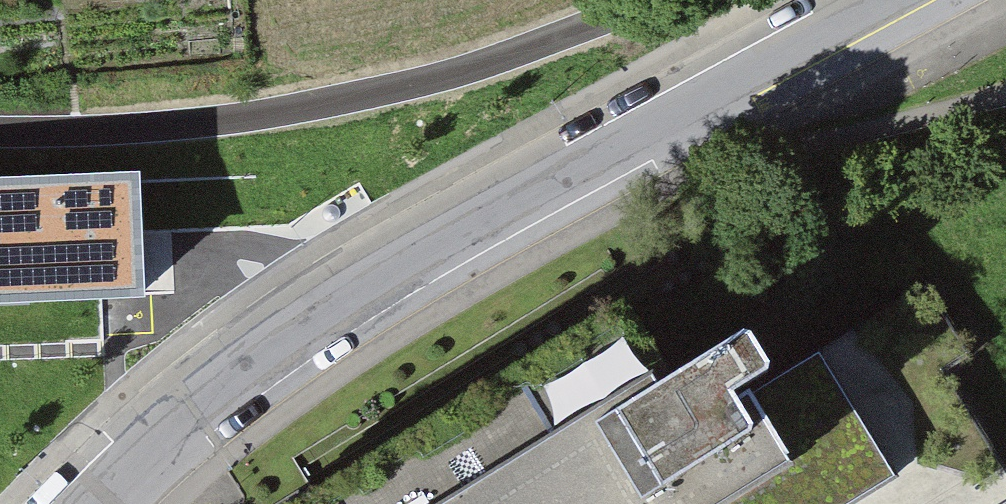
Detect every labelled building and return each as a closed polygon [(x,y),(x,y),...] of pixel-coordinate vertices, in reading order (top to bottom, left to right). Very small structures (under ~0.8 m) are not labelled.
[(146,298),(145,258),(141,171),(0,177),(0,303),(146,298)] [(897,477),(819,351),(778,377),(747,326),(672,372),(621,290),(275,503),(854,503),(897,477)]
